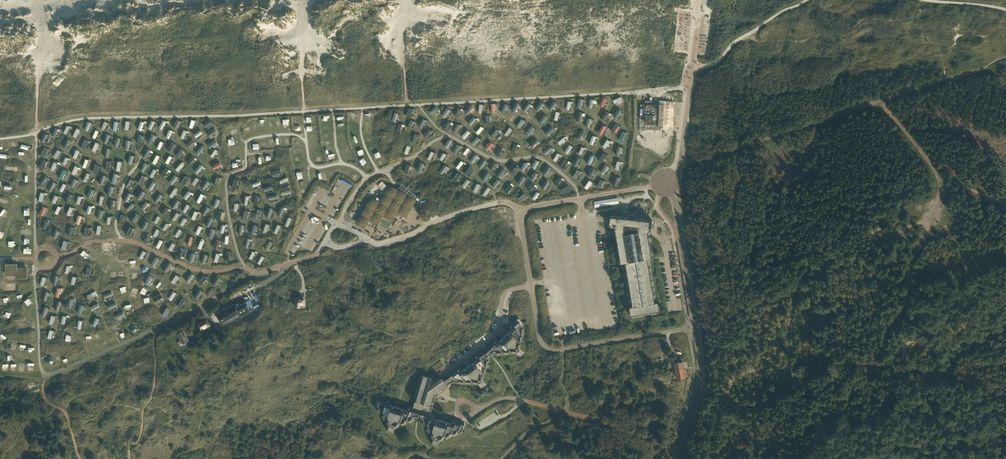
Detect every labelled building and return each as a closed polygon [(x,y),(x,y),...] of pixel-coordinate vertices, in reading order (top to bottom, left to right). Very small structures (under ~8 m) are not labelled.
[(551,110),(557,102),(553,100),(550,105),(548,108),(551,110)] [(538,111),(544,103),(541,101),(538,105),(535,108),(538,111)] [(526,111),(531,104),(527,102),(522,109),(526,111)] [(646,107),(646,124),(655,124),(655,125),(661,125),(661,111),(664,111),(664,106),(661,106),(661,105),(656,105),(656,107),(652,107),(646,107)] [(450,109),(447,107),(444,111),(442,114),(445,117),(450,109)] [(547,116),(544,113),(538,121),(542,123),(547,116)] [(477,118),(474,116),(468,122),(471,125),(477,118)] [(525,120),(522,118),(516,126),(519,128),(525,120)] [(212,122),(210,119),(203,124),(205,127),(212,122)] [(606,126),(602,124),(598,132),(601,134),(606,126)] [(535,127),(532,125),(526,132),(529,135),(535,127)] [(547,135),(554,129),(552,126),(545,132),(547,135)] [(217,131),(215,128),(207,133),(209,136),(217,131)] [(427,137),(432,130),(428,128),(424,135),(427,137)] [(493,137),(498,130),(496,128),(490,134),(493,137)] [(470,132),(467,129),(461,136),(464,138),(470,132)] [(584,132),(581,130),(576,138),(580,140),(584,132)] [(480,139),(477,136),(471,142),(474,145),(480,139)] [(567,139),(565,136),(558,141),(560,144),(567,139)] [(452,140),(449,138),(444,145),(447,147),(452,140)] [(538,140),(536,138),(529,144),(532,147),(538,140)] [(195,142),(193,139),(186,145),(188,147),(195,142)] [(217,142),(215,139),(207,144),(209,147),(217,142)] [(493,144),(490,141),(485,147),(487,150),(493,144)] [(198,154),(204,147),(201,145),(195,152),(198,154)] [(553,148),(550,145),(543,151),(546,154),(553,148)] [(44,157),(48,148),(45,147),(40,155),(44,157)] [(145,158),(150,150),(147,148),(142,156),(145,158)] [(184,150),(181,148),(176,154),(179,156),(184,150)] [(472,163),(478,155),(475,153),(469,160),(472,163)] [(481,168),(486,161),(483,159),(478,166),(481,168)] [(184,164),(181,162),(175,168),(178,171),(184,164)] [(197,173),(203,166),(200,163),(194,171),(197,173)] [(608,167),(605,164),(600,172),(603,174),(608,167)] [(447,167),(444,165),(439,171),(442,174),(447,167)] [(467,175),(473,168),(469,165),(464,173),(467,175)] [(551,167),(548,165),(542,173),(545,175),(551,167)] [(595,169),(591,167),(586,174),(589,176),(595,169)] [(490,173),(486,171),(481,178),(484,180),(490,173)] [(455,182),(460,174),(457,172),(452,180),(455,182)] [(178,177),(175,174),(169,182),(172,184),(178,177)] [(500,181),(497,178),(492,186),(495,188),(500,181)] [(470,181),(467,179),(461,186),(464,188),(470,181)] [(550,182),(547,179),(542,187),(545,189),(550,182)] [(529,191),(535,184),(533,182),(527,188),(529,191)] [(513,186),(510,184),(504,191),(507,193),(513,186)] [(405,217),(415,200),(414,199),(416,196),(403,185),(399,190),(389,185),(379,202),(371,197),(358,219),(367,224),(369,220),(378,225),(383,216),(392,221),(397,212),(405,217)] [(571,188),(569,185),(560,189),(562,193),(571,188)] [(177,190),(174,188),(169,195),(172,197),(177,190)] [(192,192),(189,190),(183,197),(186,199),(192,192)] [(520,201),(527,195),(524,192),(518,198),(520,201)] [(162,195),(159,193),(154,200),(157,202),(162,195)] [(617,198),(594,202),(595,207),(618,203),(617,198)] [(134,205),(132,203),(125,209),(128,211),(134,205)] [(138,214),(135,212),(130,220),(133,222),(138,214)] [(610,216),(609,226),(617,227),(617,229),(614,229),(619,264),(627,262),(627,264),(624,265),(631,306),(632,306),(632,307),(629,308),(631,317),(659,312),(657,303),(654,303),(654,302),(655,302),(648,261),(645,261),(645,259),(652,258),(647,230),(651,230),(652,220),(651,220),(637,219),(637,218),(636,217),(635,216),(634,215),(633,215),(631,215),(629,215),(628,215),(627,216),(626,216),(626,217),(625,217),(610,216)] [(148,222),(145,220),(140,228),(144,230),(148,222)] [(154,266),(159,258),(155,256),(150,264),(154,266)] [(172,264),(169,262),(163,270),(166,273),(172,264)] [(17,278),(26,278),(26,268),(25,268),(24,267),(20,267),(19,268),(16,268),(16,265),(6,264),(6,274),(7,274),(9,275),(13,275),(14,275),(17,275),(17,278)] [(189,282),(194,275),(191,272),(186,280),(189,282)] [(148,285),(152,277),(149,275),(144,283),(148,285)] [(201,284),(207,277),(204,275),(198,282),(201,284)] [(220,278),(217,276),(212,283),(215,286),(220,278)] [(197,299),(202,291),(199,289),(194,297),(197,299)] [(176,293),(173,291),(168,298),(171,300),(176,293)] [(192,297),(189,300),(197,305),(199,302),(192,297)] [(233,304),(216,314),(221,323),(238,314),(240,317),(248,313),(251,311),(246,302),(235,308),(233,304)] [(165,317),(170,309),(167,307),(162,315),(165,317)] [(459,368),(442,379),(441,378),(434,383),(433,381),(431,380),(432,378),(421,375),(413,401),(415,401),(413,408),(408,406),(406,410),(388,405),(390,401),(377,397),(375,405),(379,413),(381,412),(384,419),(386,418),(389,425),(387,431),(393,432),(395,426),(401,423),(402,424),(409,421),(409,422),(417,418),(419,418),(424,427),(425,426),(429,432),(430,432),(433,438),(432,444),(438,446),(439,440),(446,436),(446,438),(453,434),(454,436),(462,431),(464,423),(452,419),(451,423),(433,418),(434,414),(431,413),(436,396),(438,397),(439,394),(448,387),(447,386),(453,381),(453,382),(463,383),(463,382),(470,383),(470,382),(477,383),(481,388),(486,384),(483,379),(484,372),(485,372),(486,365),(488,365),(489,356),(489,355),(491,354),(492,354),(501,354),(501,353),(508,353),(508,352),(516,352),(520,356),(524,352),(520,348),(520,340),(522,340),(522,333),(524,333),(524,324),(518,317),(509,326),(512,329),(498,342),(495,339),(486,348),(484,349),(474,357),(477,360),(461,371),(459,368)] [(207,327),(210,325),(206,319),(197,324),(200,330),(207,326),(207,327)] [(182,344),(189,340),(183,331),(177,334),(182,344)] [(433,373),(434,372),(444,365),(441,360),(430,369),(433,373)] [(675,371),(683,369),(682,364),(683,364),(683,362),(674,364),(675,371)] [(683,369),(675,371),(677,378),(686,377),(685,375),(684,375),(683,369)]
